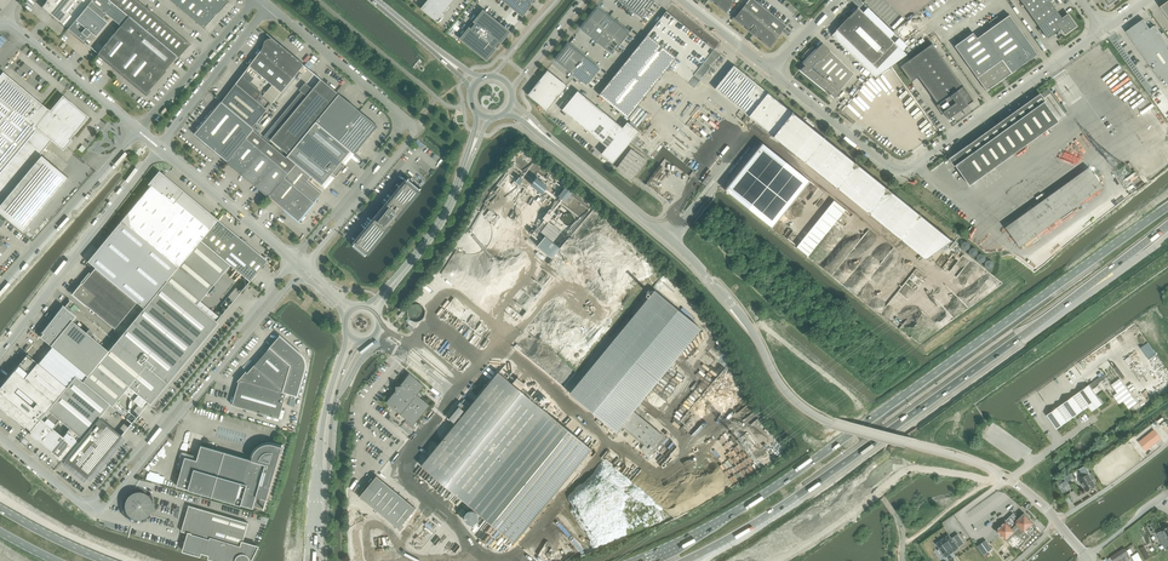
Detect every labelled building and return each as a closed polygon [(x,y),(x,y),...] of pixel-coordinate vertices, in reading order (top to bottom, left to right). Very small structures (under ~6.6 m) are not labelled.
[(46,10),(40,6),(67,29),(68,28),(91,0),(47,0),(46,1),(45,2),(45,4),(44,5),(44,7),(45,8),(45,9),(46,10)] [(68,28),(67,29),(83,41),(90,32),(95,36),(107,22),(102,18),(105,13),(120,26),(98,53),(97,53),(145,93),(165,70),(176,56),(128,16),(176,56),(178,57),(179,57),(178,56),(189,44),(190,44),(138,0),(91,0),(68,28)] [(204,28),(205,28),(204,28),(204,27),(227,1),(228,2),(228,1),(227,0),(170,0),(204,28)] [(440,17),(453,0),(428,0),(421,9),(438,23),(442,18),(440,17)] [(523,15),(531,4),(530,4),(533,0),(503,0),(523,15)] [(634,11),(643,0),(630,0),(626,5),(634,11)] [(642,17),(655,1),(653,0),(643,0),(634,11),(642,17)] [(726,11),(735,0),(712,0),(726,11)] [(735,18),(751,31),(753,33),(754,33),(770,46),(787,25),(755,0),(749,0),(735,18)] [(1037,24),(1056,10),(1050,1),(1052,0),(1028,0),(1023,4),(1037,24)] [(590,18),(598,24),(606,14),(598,7),(590,18)] [(858,8),(832,35),(870,72),(875,77),(907,54),(858,7),(858,8)] [(460,39),(487,60),(496,49),(494,48),(500,42),(501,43),(510,32),(483,10),(474,21),(476,22),(471,29),(469,28),(460,39)] [(1037,24),(1047,38),(1060,29),(1065,34),(1077,26),(1068,14),(1062,18),(1056,10),(1037,24)] [(667,11),(599,95),(628,118),(669,67),(694,88),(700,80),(694,75),(714,49),(667,11)] [(598,24),(605,30),(614,20),(606,14),(598,24)] [(1009,15),(983,33),(977,38),(973,33),(954,46),(986,90),(1037,53),(1009,15)] [(581,28),(589,35),(598,24),(590,18),(581,28)] [(1150,29),(1143,19),(1126,31),(1165,85),(1167,83),(1167,44),(1155,25),(1150,29)] [(605,30),(613,37),(622,26),(614,20),(605,30)] [(589,35),(597,41),(605,30),(598,24),(589,35)] [(613,37),(621,43),(630,32),(622,26),(613,37)] [(452,27),(447,33),(451,36),(456,30),(452,27)] [(597,41),(605,47),(613,37),(605,30),(597,41)] [(605,47),(613,53),(621,43),(613,37),(605,47)] [(282,92),(304,65),(303,64),(303,63),(282,45),(281,45),(278,45),(278,43),(277,41),(275,39),(272,38),(270,38),(267,39),(265,40),(264,42),(263,45),(262,48),(261,51),(250,66),(282,92)] [(830,94),(835,98),(840,92),(839,92),(854,73),(823,43),(803,64),(805,66),(800,70),(826,91),(826,90),(830,94)] [(911,81),(918,76),(948,118),(973,100),(932,43),(900,66),(911,81)] [(556,60),(564,66),(577,50),(569,44),(556,60)] [(564,66),(572,72),(585,56),(577,50),(564,66)] [(572,72),(580,78),(593,62),(585,56),(572,72)] [(580,78),(588,85),(601,69),(593,62),(580,78)] [(734,65),(715,89),(738,107),(773,135),(792,112),(738,68),(734,65)] [(548,70),(528,94),(547,110),(567,85),(548,70)] [(22,231),(67,177),(39,154),(51,140),(63,150),(71,139),(70,138),(88,116),(62,95),(50,110),(48,109),(3,72),(0,75),(0,213),(22,231)] [(271,139),(289,154),(316,122),(339,94),(320,78),(321,79),(271,139)] [(237,82),(222,101),(253,127),(268,109),(237,83),(238,82),(237,82)] [(997,125),(994,127),(1013,154),(1058,121),(1042,99),(1051,92),(1048,88),(1039,95),(1037,97),(1033,99),(1010,116),(997,125)] [(578,91),(562,110),(607,147),(601,153),(613,163),(639,131),(627,122),(623,127),(578,91)] [(339,94),(316,122),(351,150),(355,154),(378,126),(339,94)] [(194,134),(227,161),(247,138),(253,130),(254,129),(222,102),(195,134),(194,134)] [(287,156),(296,164),(296,163),(311,176),(322,185),(332,172),(336,176),(344,166),(340,163),(351,150),(316,122),(289,154),(287,156)] [(968,145),(948,159),(954,166),(955,165),(969,185),(1013,154),(994,127),(968,146),(968,145)] [(247,138),(227,161),(269,196),(288,173),(296,164),(287,156),(286,157),(253,130),(247,138)] [(647,160),(631,149),(617,168),(624,173),(627,169),(635,175),(647,160)] [(296,164),(288,173),(269,196),(299,221),(322,193),(308,181),(311,176),(296,163),(296,164)] [(1103,187),(1088,167),(1005,227),(1019,247),(1103,187)] [(75,376),(66,387),(30,430),(29,431),(30,431),(28,434),(61,460),(63,458),(64,459),(86,477),(121,435),(99,417),(109,404),(111,406),(112,405),(116,400),(128,386),(148,402),(216,321),(195,305),(199,300),(229,264),(249,281),(265,262),(267,264),(268,264),(268,263),(264,260),(156,170),(155,171),(156,171),(158,173),(149,184),(150,185),(121,220),(111,232),(97,249),(87,261),(95,268),(110,281),(136,302),(143,308),(108,350),(87,376),(82,381),(75,376)] [(706,186),(712,178),(708,175),(701,182),(706,186)] [(365,256),(421,188),(409,178),(353,245),(365,256)] [(547,212),(543,218),(548,222),(552,216),(547,212)] [(553,219),(551,221),(560,228),(562,225),(553,219)] [(552,242),(561,231),(549,221),(540,232),(552,242)] [(81,283),(71,294),(85,305),(86,306),(114,329),(136,302),(110,281),(95,268),(90,273),(81,284),(81,283)] [(666,437),(634,410),(702,328),(655,289),(570,392),(617,431),(621,426),(623,428),(644,445),(641,448),(650,456),(666,437)] [(424,312),(424,310),(423,309),(423,307),(421,306),(420,305),(419,304),(417,304),(415,304),(414,304),(412,305),(411,305),(410,306),(409,308),(408,309),(408,311),(407,312),(408,314),(408,315),(409,317),(410,318),(411,319),(413,320),(414,320),(416,320),(417,320),(419,320),(420,319),(421,318),(423,317),(423,315),(424,314),(424,312)] [(43,333),(40,336),(52,346),(87,376),(108,350),(89,335),(92,332),(88,329),(86,332),(71,320),(75,316),(62,306),(42,332),(43,333)] [(274,343),(270,347),(247,373),(247,371),(238,381),(239,382),(232,405),(279,419),(287,393),(297,396),(305,369),(306,366),(306,364),(305,361),(304,358),(303,356),(301,354),(280,335),(276,340),(275,339),(273,342),(274,343)] [(24,427),(25,426),(30,430),(66,387),(38,363),(27,354),(0,386),(0,407),(24,427)] [(434,370),(430,366),(426,363),(424,363),(424,365),(428,368),(432,372),(434,370)] [(515,542),(525,529),(592,449),(498,372),(421,465),(515,542)] [(386,402),(401,414),(407,419),(413,424),(430,405),(417,394),(424,385),(410,373),(400,386),(396,386),(396,390),(386,402)] [(1089,384),(1089,385),(1090,385),(1092,388),(1098,383),(1107,377),(1104,374),(1096,380),(1089,384)] [(1120,379),(1112,385),(1117,393),(1114,396),(1120,403),(1123,401),(1129,409),(1137,403),(1120,379)] [(1092,388),(1090,385),(1047,415),(1056,429),(1089,407),(1092,411),(1103,404),(1092,388)] [(460,402),(447,418),(454,424),(467,408),(461,403),(460,402)] [(1154,431),(1140,442),(1146,450),(1160,438),(1154,431)] [(177,474),(176,478),(179,479),(177,486),(253,508),(256,496),(266,499),(267,499),(282,447),(274,444),(271,443),(267,444),(263,444),(262,442),(257,445),(258,447),(256,450),(254,453),(253,456),(251,460),(201,445),(198,456),(197,460),(185,457),(182,470),(180,475),(177,474)] [(1088,474),(1080,479),(1087,491),(1095,486),(1094,484),(1098,482),(1095,477),(1092,472),(1088,474)] [(399,529),(416,508),(377,476),(360,496),(399,529)] [(142,494),(139,493),(135,493),(132,494),(130,496),(128,499),(126,502),(126,505),(126,508),(127,512),(130,514),(132,516),(136,517),(139,517),(142,517),(145,515),(148,513),(149,510),(150,507),(150,503),(149,500),(147,497),(145,495),(142,494)] [(181,531),(188,533),(183,551),(218,560),(250,560),(252,560),(259,546),(243,541),(249,523),(189,505),(181,531)] [(462,508),(457,514),(461,517),(466,511),(462,508)] [(465,516),(465,519),(466,521),(468,523),(471,524),(474,523),(476,522),(478,520),(478,518),(478,515),(477,513),(475,511),(472,510),(470,510),(467,512),(465,514),(465,516)] [(1013,513),(996,530),(1002,537),(1005,540),(1006,539),(1013,532),(1014,533),(1015,534),(1016,534),(1017,534),(1018,534),(1019,534),(1020,533),(1021,533),(1022,532),(1023,532),(1024,532),(1025,531),(1027,534),(1032,529),(1033,528),(1030,526),(1033,523),(1024,513),(1017,520),(1014,518),(1016,516),(1013,513)] [(1157,533),(1165,547),(1167,546),(1167,526),(1163,529),(1163,530),(1157,533)] [(941,551),(945,556),(958,547),(957,547),(963,542),(957,533),(951,538),(948,534),(936,543),(939,548),(938,549),(940,552),(941,551)] [(985,540),(977,546),(983,555),(992,549),(985,540)] [(1150,557),(1145,546),(1140,549),(1145,560),(1150,557)] [(1131,558),(1125,549),(1117,554),(1116,553),(1110,556),(1113,560),(1117,560),(1118,560),(1127,560),(1131,558)] [(1132,556),(1135,560),(1143,560),(1138,552),(1132,556)]
